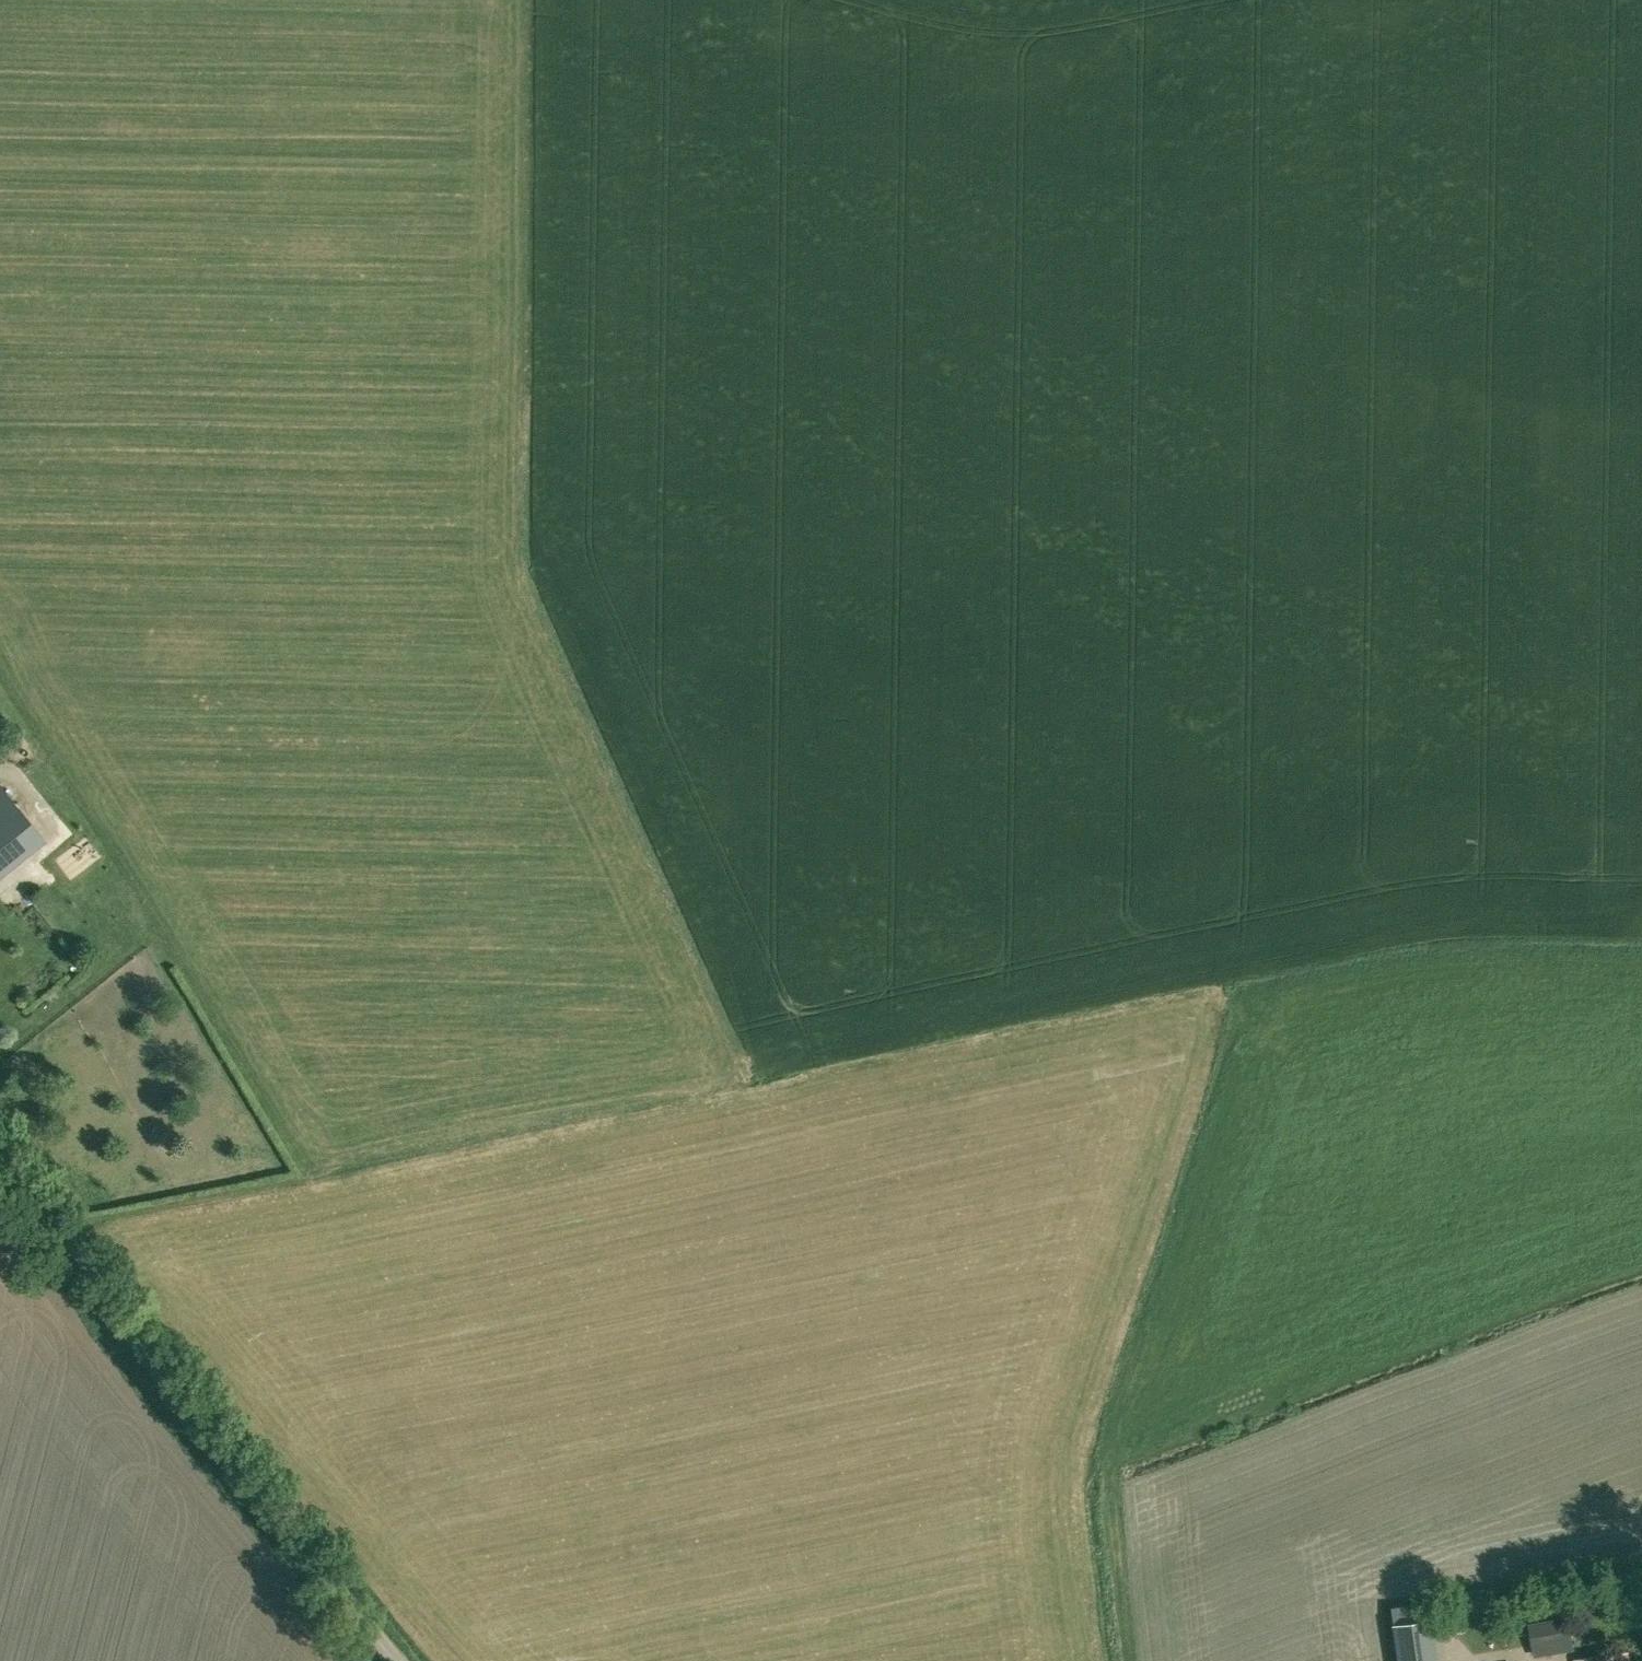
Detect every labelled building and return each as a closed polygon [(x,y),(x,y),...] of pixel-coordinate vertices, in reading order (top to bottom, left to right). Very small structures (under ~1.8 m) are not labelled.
[(40,833),(1,786),(0,787),(0,866),(40,833)] [(1398,1660),(1436,1660),(1427,1600),(1390,1606),(1398,1660)] [(1532,1643),(1572,1636),(1569,1617),(1528,1624),(1532,1643)] [(1575,1660),(1629,1660),(1628,1651),(1575,1658),(1575,1660)]
